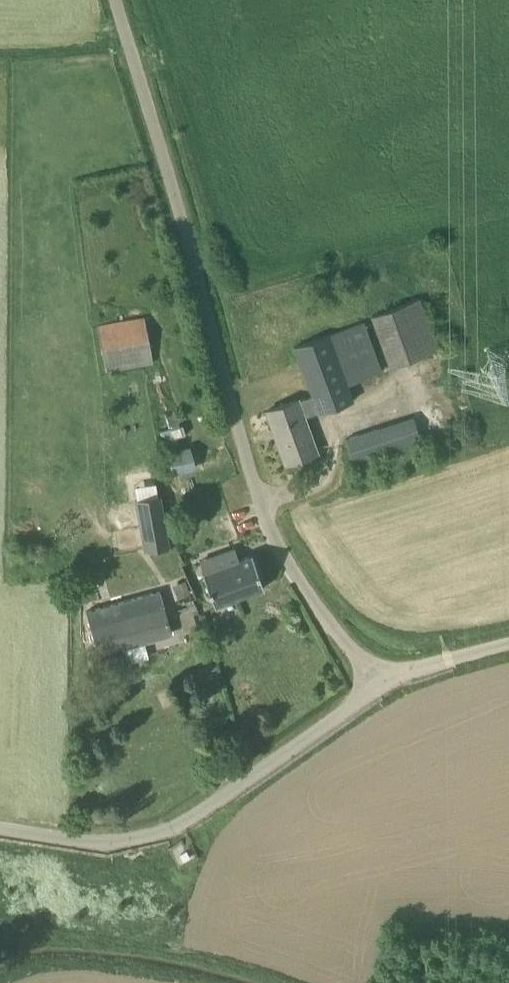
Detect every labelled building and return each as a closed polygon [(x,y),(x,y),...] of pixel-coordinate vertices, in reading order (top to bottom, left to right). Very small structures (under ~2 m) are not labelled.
[(420,296),(384,304),(396,355),(432,347),(420,296)] [(97,331),(105,369),(105,371),(153,362),(144,317),(97,327),(97,331)] [(286,463),(310,454),(314,453),(301,418),(350,400),(344,384),(381,371),(363,321),(325,334),(292,346),(310,394),(267,410),(286,463)] [(176,413),(166,416),(170,427),(179,424),(176,413)] [(417,441),(422,439),(414,416),(346,438),(354,462),(407,444),(410,454),(420,451),(417,441)] [(166,452),(173,473),(193,467),(186,446),(166,452)] [(135,500),(143,551),(169,546),(161,495),(135,500)] [(205,577),(221,607),(268,584),(253,553),(240,559),(234,548),(214,558),(220,569),(205,577)] [(172,633),(167,614),(160,590),(86,611),(97,650),(91,651),(96,671),(129,663),(124,646),(172,633)]
